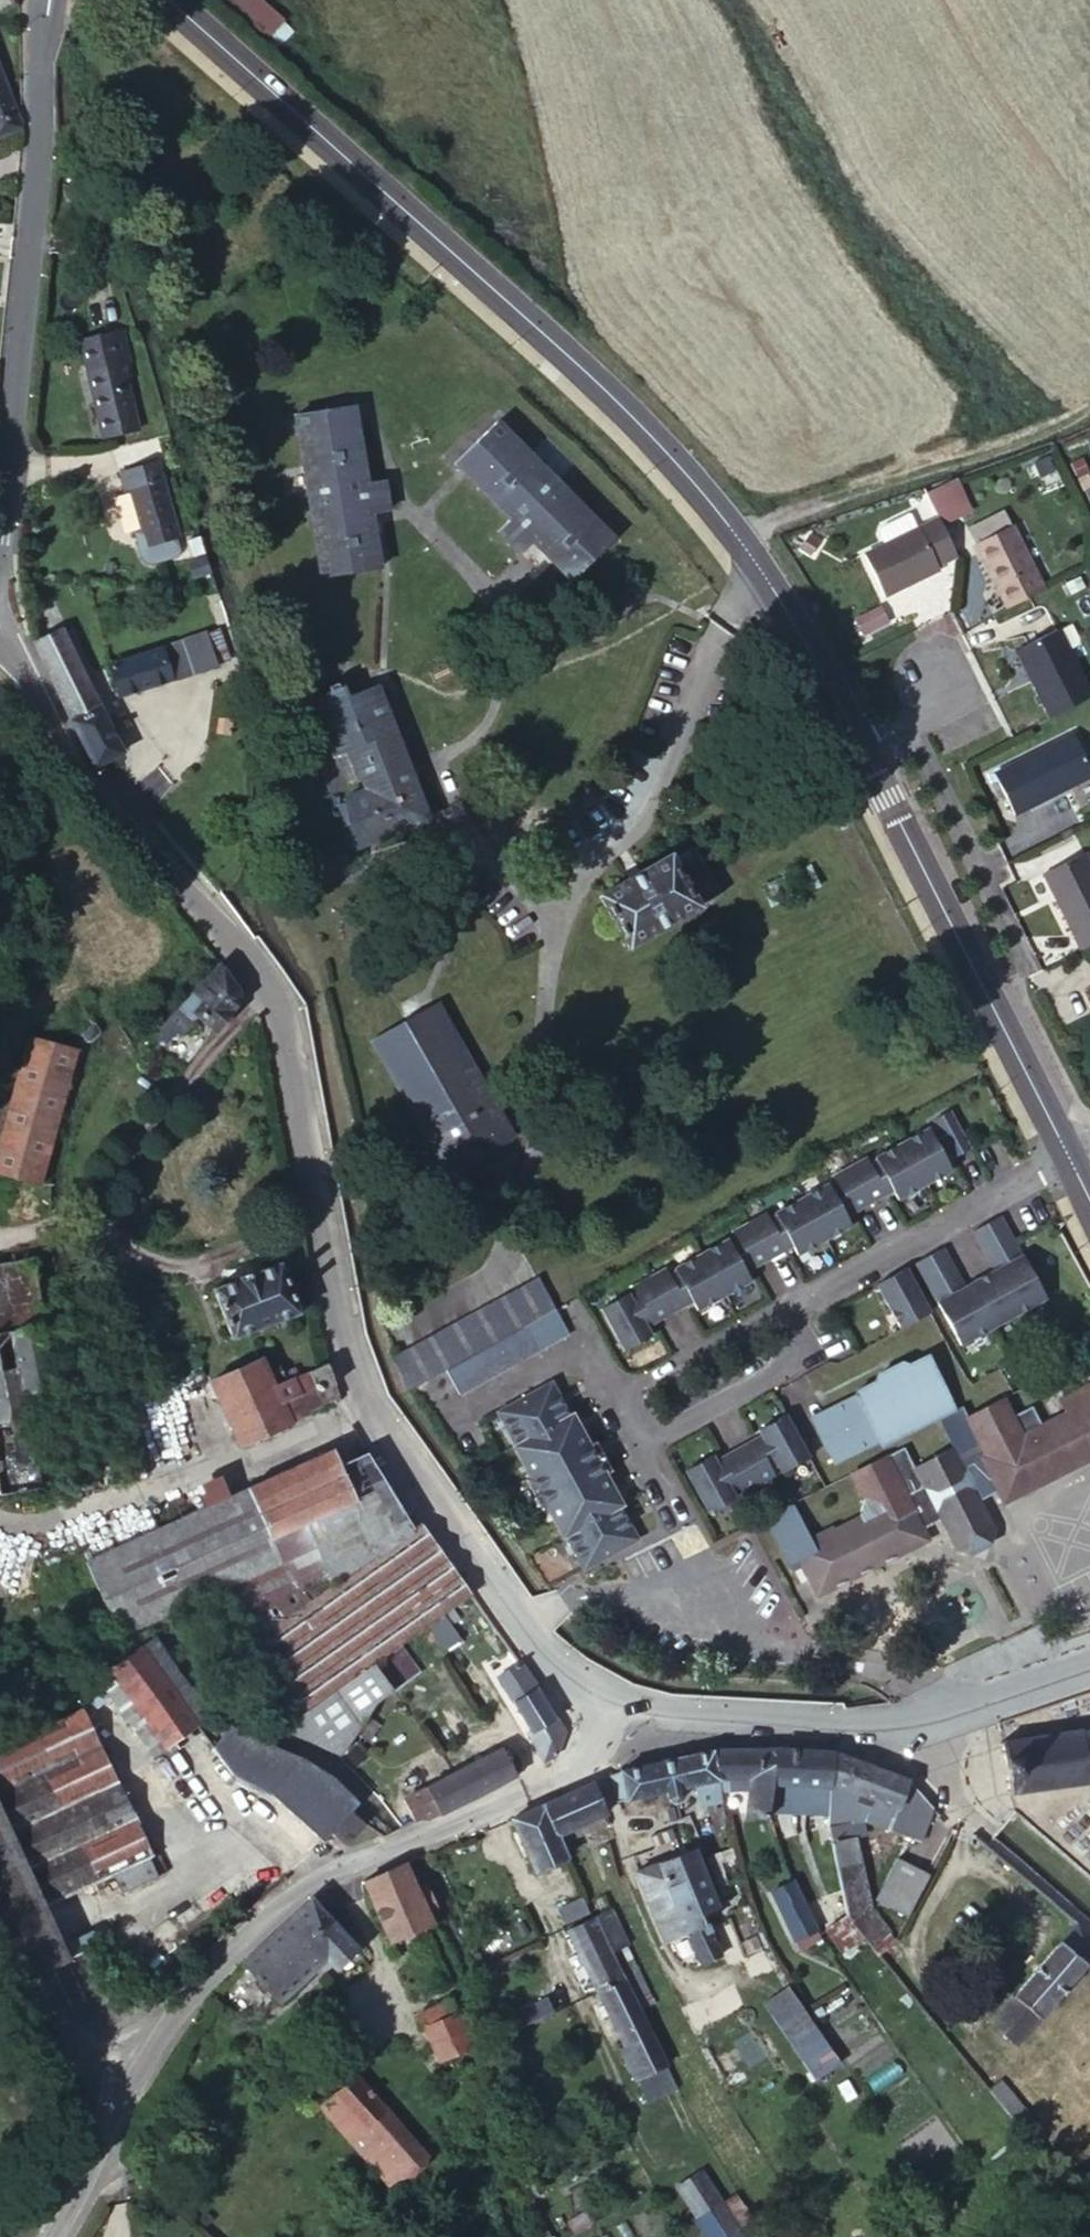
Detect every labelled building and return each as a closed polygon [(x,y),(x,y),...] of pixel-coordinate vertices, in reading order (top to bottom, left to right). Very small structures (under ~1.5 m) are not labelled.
[(270,37),(286,19),(265,0),(228,0),(270,37)] [(113,326),(66,336),(89,430),(125,421),(111,355),(119,353),(113,326)] [(349,405),(290,413),(309,576),(369,567),(362,511),(381,509),(377,480),(359,482),(349,405)] [(495,426),(448,468),(501,525),(484,541),(506,564),(522,548),(557,586),(603,545),(495,426)] [(143,458),(104,470),(110,490),(118,487),(129,526),(134,542),(160,535),(162,534),(146,478),(149,478),(143,458)] [(964,511),(970,526),(1010,507),(1003,493),(964,511)] [(959,536),(938,494),(916,505),(884,522),(863,534),(884,576),(959,536)] [(970,526),(1002,592),(1041,573),(1010,507),(970,526)] [(134,542),(129,526),(121,528),(129,554),(131,559),(135,562),(160,555),(164,549),(160,535),(134,542)] [(189,555),(173,560),(177,576),(193,571),(189,555)] [(1044,703),(1087,684),(1053,612),(1011,633),(1044,703)] [(48,624),(23,638),(86,764),(98,758),(113,752),(48,624)] [(208,630),(216,659),(228,656),(219,627),(208,630)] [(191,638),(98,665),(106,695),(199,665),(191,638)] [(331,694),(329,686),(324,689),(320,678),(309,683),(312,692),(295,698),(315,755),(331,750),(341,777),(346,789),(324,800),(331,850),(407,822),(387,767),(398,764),(375,696),(363,701),(358,684),(331,694)] [(1067,718),(986,758),(1005,799),(1088,761),(1067,718)] [(315,755),(283,767),(292,793),(341,777),(331,750),(315,755)] [(1,804),(11,816),(23,803),(14,793),(1,804)] [(1072,932),(1089,923),(1089,857),(1079,834),(1036,854),(1072,932)] [(696,837),(671,850),(680,868),(705,856),(696,837)] [(680,868),(671,850),(670,848),(592,886),(619,938),(696,899),(694,897),(686,880),(680,868)] [(819,877),(809,857),(756,878),(768,900),(819,877)] [(686,880),(694,897),(721,886),(712,866),(686,880)] [(375,1002),(423,1109),(466,1097),(472,1120),(499,1107),(440,972),(375,1002)] [(235,1010),(210,977),(173,1008),(193,1027),(207,1041),(235,1010)] [(166,1015),(185,1034),(193,1027),(173,1008),(166,1015)] [(166,1015),(143,1038),(154,1049),(167,1036),(174,1043),(185,1034),(166,1015)] [(9,1027),(0,1063),(0,1167),(29,1174),(61,1039),(9,1027)] [(466,1097),(423,1109),(435,1136),(472,1120),(466,1097)] [(983,1140),(963,1102),(946,1112),(952,1122),(958,1134),(966,1149),(983,1140)] [(941,1119),(914,1133),(936,1176),(963,1162),(951,1137),(945,1126),(941,1119)] [(952,1122),(945,1126),(951,1137),(958,1134),(952,1122)] [(914,1133),(887,1147),(888,1149),(904,1181),(909,1190),(936,1176),(914,1133)] [(878,1147),(861,1156),(880,1194),(898,1185),(881,1153),(878,1147)] [(888,1149),(881,1153),(898,1185),(904,1181),(888,1149)] [(861,1156),(844,1164),(847,1171),(863,1202),(880,1194),(861,1156)] [(847,1171),(840,1175),(857,1206),(863,1202),(847,1171)] [(811,1186),(834,1229),(862,1215),(857,1206),(840,1175),(839,1172),(811,1186)] [(811,1186),(783,1200),(785,1204),(801,1235),(806,1244),(834,1229),(811,1186)] [(775,1200),(758,1209),(778,1247),(794,1238),(778,1207),(775,1200)] [(785,1204),(778,1207),(794,1238),(801,1235),(785,1204)] [(954,1239),(926,1254),(969,1338),(1057,1293),(1013,1208),(984,1224),(1001,1256),(1009,1252),(1012,1259),(1005,1263),(975,1279),(967,1283),(963,1276),(971,1272),(954,1239)] [(758,1209),(741,1218),(744,1225),(761,1256),(778,1247),(758,1209)] [(736,1225),(708,1239),(731,1283),(758,1269),(754,1259),(737,1228),(736,1225)] [(744,1225),(737,1228),(754,1259),(761,1256),(744,1225)] [(708,1239),(681,1253),(683,1257),(700,1288),(704,1297),(731,1283),(708,1239)] [(251,1259),(226,1268),(213,1262),(208,1273),(229,1279),(210,1286),(228,1333),(298,1304),(281,1260),(260,1269),(259,1264),(268,1252),(260,1246),(251,1259)] [(1009,1252),(1001,1256),(1005,1263),(1012,1259),(1009,1252)] [(0,1255),(0,1485),(29,1483),(16,1388),(43,1382),(30,1315),(29,1298),(29,1272),(29,1253),(0,1255)] [(672,1253),(657,1261),(677,1301),(693,1292),(676,1260),(672,1253)] [(683,1257),(676,1260),(693,1292),(700,1288),(683,1257)] [(916,1259),(886,1275),(910,1322),(940,1306),(916,1259)] [(657,1261),(640,1270),(644,1277),(661,1309),(677,1301),(657,1261)] [(547,1262),(543,1264),(558,1296),(562,1294),(547,1262)] [(398,1335),(410,1369),(449,1349),(558,1296),(543,1264),(528,1271),(398,1335)] [(971,1272),(963,1276),(967,1283),(975,1279),(971,1272)] [(644,1277),(637,1281),(654,1312),(661,1309),(644,1277)] [(636,1278),(609,1292),(631,1335),(658,1320),(654,1312),(637,1281),(636,1278)] [(558,1296),(449,1349),(462,1374),(574,1319),(562,1294),(558,1296)] [(1004,1392),(968,1407),(964,1396),(955,1400),(931,1345),(911,1354),(904,1351),(880,1362),(878,1369),(858,1378),(864,1389),(856,1393),(854,1387),(827,1400),(834,1414),(823,1419),(832,1438),(847,1430),(852,1440),(880,1427),(885,1435),(941,1409),(955,1438),(914,1455),(906,1436),(851,1461),(861,1482),(859,1504),(834,1515),(830,1509),(789,1527),(812,1578),(924,1527),(914,1506),(933,1497),(951,1540),(967,1545),(984,1537),(987,1536),(995,1520),(974,1477),(993,1468),(1005,1494),(1089,1455),(1089,1381),(1062,1394),(1069,1408),(1043,1420),(1033,1400),(1012,1410),(1004,1392)] [(274,1381),(291,1373),(281,1349),(264,1357),(274,1381)] [(206,1375),(220,1406),(269,1384),(274,1381),(264,1357),(261,1350),(206,1375)] [(311,1386),(329,1376),(321,1359),(303,1368),(311,1386)] [(554,1366),(497,1392),(514,1426),(511,1428),(554,1520),(557,1519),(573,1554),(630,1527),(614,1493),(616,1491),(601,1460),(587,1430),(573,1399),(570,1400),(554,1366)] [(305,1405),(336,1391),(329,1376),(311,1386),(303,1368),(291,1373),(305,1405)] [(283,1415),(305,1405),(291,1373),(274,1381),(269,1384),(283,1415)] [(286,1419),(283,1415),(269,1384),(220,1406),(236,1442),(286,1419)] [(861,1384),(854,1387),(856,1393),(864,1389),(861,1384)] [(827,1400),(816,1405),(823,1419),(834,1414),(827,1400)] [(789,1401),(762,1416),(765,1421),(784,1457),(811,1442),(789,1401)] [(765,1421),(757,1425),(777,1461),(784,1457),(765,1421)] [(757,1425),(741,1434),(760,1470),(777,1461),(757,1425)] [(594,1427),(587,1430),(601,1460),(609,1457),(594,1427)] [(847,1430),(832,1438),(836,1447),(852,1440),(847,1430)] [(741,1434),(725,1442),(743,1478),(760,1470),(741,1434)] [(714,1441),(686,1456),(708,1497),(736,1482),(717,1447),(714,1441)] [(725,1442),(717,1447),(736,1482),(743,1478),(725,1442)] [(327,1443),(240,1481),(261,1531),(350,1493),(333,1456),(327,1443)] [(134,1614),(138,1621),(155,1609),(172,1631),(186,1625),(182,1614),(199,1606),(190,1590),(203,1584),(239,1637),(408,1517),(359,1444),(333,1456),(350,1493),(261,1531),(240,1481),(81,1548),(113,1626),(134,1614)] [(526,1459),(518,1463),(532,1493),(539,1489),(526,1459)] [(352,1665),(372,1693),(384,1684),(365,1656),(391,1638),(416,1621),(434,1608),(464,1588),(415,1513),(408,1517),(239,1637),(288,1708),(352,1665)] [(453,1638),(434,1608),(416,1621),(433,1650),(453,1638)] [(185,1711),(125,1636),(91,1660),(152,1738),(185,1711)] [(410,1665),(391,1638),(365,1656),(384,1684),(410,1665)] [(525,1679),(506,1651),(483,1665),(500,1694),(525,1679)] [(91,1660),(84,1671),(144,1744),(152,1738),(91,1660)] [(313,1740),(317,1745),(335,1729),(358,1705),(372,1693),(352,1665),(288,1708),(270,1720),(280,1723),(292,1729),(302,1734),(313,1740)] [(525,1679),(500,1694),(497,1697),(516,1733),(546,1717),(533,1692),(525,1679)] [(0,1726),(0,1771),(53,1873),(120,1838),(128,1853),(171,1830),(160,1812),(155,1815),(82,1682),(0,1726)] [(205,1704),(198,1700),(185,1711),(198,1729),(216,1714),(205,1704)] [(224,1763),(258,1736),(239,1726),(231,1723),(222,1717),(202,1735),(224,1763)] [(516,1733),(530,1759),(560,1744),(546,1717),(516,1733)] [(998,1733),(1007,1788),(1089,1775),(1089,1720),(998,1733)] [(766,1761),(765,1732),(746,1732),(731,1733),(713,1734),(717,1757),(745,1757),(750,1801),(751,1818),(771,1814),(767,1792),(766,1761)] [(793,1735),(765,1732),(766,1761),(824,1764),(824,1736),(793,1735)] [(342,1733),(330,1744),(339,1754),(351,1743),(342,1733)] [(717,1757),(713,1734),(689,1739),(692,1761),(717,1757)] [(305,1835),(317,1824),(327,1816),(343,1803),(350,1797),(340,1784),(328,1769),(318,1761),(306,1756),(294,1751),(274,1744),(258,1736),(224,1763),(227,1766),(264,1783),(305,1835)] [(864,1804),(884,1825),(905,1773),(866,1756),(824,1736),(824,1764),(824,1768),(823,1776),(821,1806),(838,1804),(845,1799),(864,1804)] [(692,1761),(689,1739),(619,1751),(624,1773),(675,1765),(675,1773),(691,1770),(692,1762),(692,1761)] [(444,1766),(455,1793),(476,1783),(506,1769),(491,1744),(444,1766)] [(720,1777),(717,1757),(692,1761),(692,1762),(691,1770),(694,1782),(720,1777)] [(412,1781),(425,1807),(455,1793),(444,1766),(412,1781)] [(32,1948),(79,1922),(73,1911),(53,1873),(0,1771),(0,1890),(32,1948)] [(914,1838),(925,1807),(905,1773),(884,1825),(914,1838)] [(589,1806),(577,1778),(526,1798),(537,1826),(589,1806)] [(423,1805),(412,1781),(387,1789),(397,1811),(403,1809),(411,1810),(423,1805)] [(693,1806),(687,1790),(651,1799),(658,1819),(693,1806)] [(526,1798),(492,1812),(516,1868),(549,1854),(537,1826),(526,1798)] [(658,1819),(651,1799),(631,1805),(635,1828),(658,1819)] [(846,1906),(866,1931),(881,1922),(870,1909),(864,1900),(863,1894),(861,1881),(856,1867),(851,1843),(845,1799),(838,1804),(821,1806),(824,1825),(832,1851),(846,1906)] [(343,1803),(327,1816),(339,1832),(355,1818),(343,1803)] [(780,1851),(771,1814),(751,1818),(761,1857),(780,1851)] [(711,1894),(727,1889),(704,1826),(700,1827),(688,1832),(711,1894)] [(726,1934),(711,1894),(688,1832),(662,1841),(689,1913),(701,1944),(726,1934)] [(877,1881),(909,1898),(931,1855),(899,1838),(877,1881)] [(662,1841),(641,1849),(668,1919),(689,1913),(662,1841)] [(348,1870),(354,1879),(382,1932),(421,1913),(410,1893),(421,1888),(401,1854),(391,1861),(385,1849),(348,1870)] [(789,1917),(807,1909),(780,1851),(761,1857),(789,1917)] [(612,1951),(632,1942),(607,1886),(586,1896),(593,1914),(612,1951)] [(103,1895),(73,1911),(79,1922),(109,1907),(103,1895)] [(557,1909),(587,1970),(615,1957),(612,1951),(593,1914),(586,1896),(557,1909)] [(235,1973),(227,1982),(263,2016),(310,1958),(324,1969),(345,1944),(290,1899),(232,1969),(235,1973)] [(844,1914),(827,1928),(849,1952),(865,1938),(844,1914)] [(1089,1959),(1089,1940),(1063,1915),(1054,1925),(1066,1934),(989,2020),(1015,2044),(1089,1959)] [(615,1957),(621,1971),(641,1962),(632,1942),(612,1951),(615,1957)] [(699,1986),(714,1979),(704,1954),(688,1960),(699,1986)] [(615,1957),(587,1970),(593,1983),(599,1993),(614,2026),(610,2027),(625,2057),(656,2042),(621,1971),(615,1957)] [(536,1974),(508,1987),(514,2002),(543,1989),(536,1974)] [(593,1983),(586,1986),(591,1997),(599,1993),(593,1983)] [(760,2002),(816,2079),(842,2060),(786,1983),(760,2002)] [(450,1994),(420,2005),(431,2037),(460,2029),(450,1994)] [(549,1997),(514,2006),(519,2024),(553,2015),(549,1997)] [(762,2030),(732,2044),(726,2030),(700,2042),(724,2092),(779,2067),(762,2030)] [(304,2074),(368,2149),(405,2117),(340,2040),(304,2074)] [(667,2064),(673,2075),(682,2071),(676,2058),(667,2064)] [(665,2079),(673,2075),(667,2064),(659,2067),(665,2079)] [(669,2165),(688,2194),(709,2181),(691,2151),(669,2165)] [(688,2194),(717,2236),(756,2236),(746,2223),(740,2227),(709,2181),(688,2194)]
